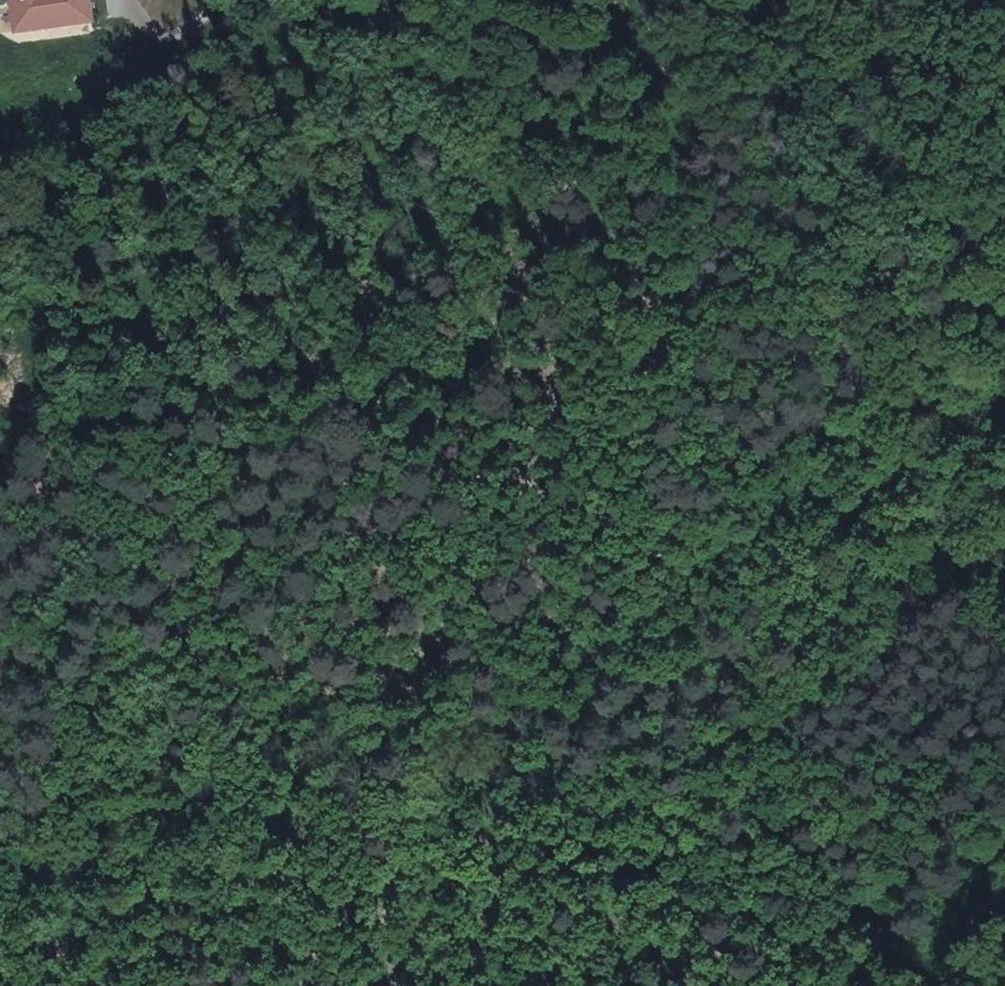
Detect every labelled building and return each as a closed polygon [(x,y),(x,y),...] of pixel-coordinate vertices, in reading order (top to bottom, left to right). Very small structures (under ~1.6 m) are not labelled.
[(8,29),(88,22),(86,0),(5,0),(8,29)]
